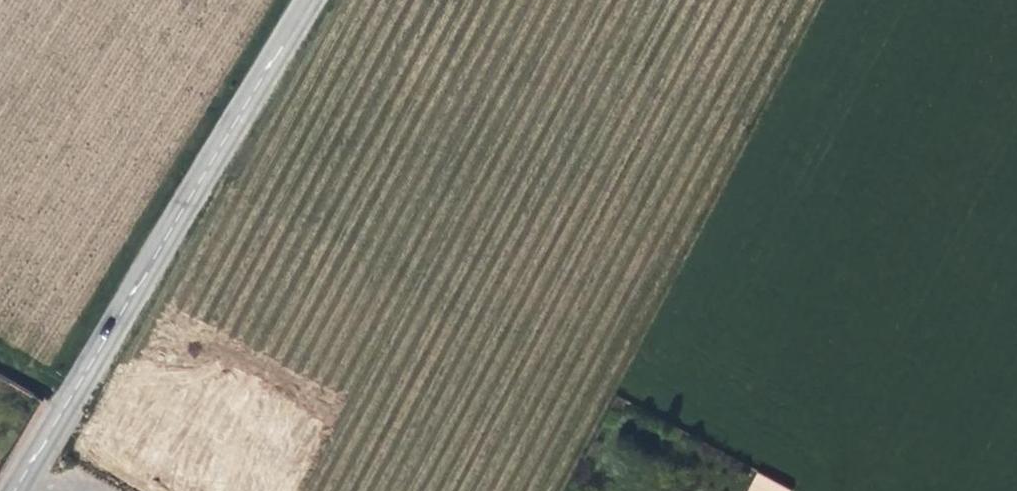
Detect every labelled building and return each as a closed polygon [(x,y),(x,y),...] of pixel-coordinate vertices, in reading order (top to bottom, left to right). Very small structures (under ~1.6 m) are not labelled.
[(746,490),(791,490),(792,488),(755,472),(746,490)]
